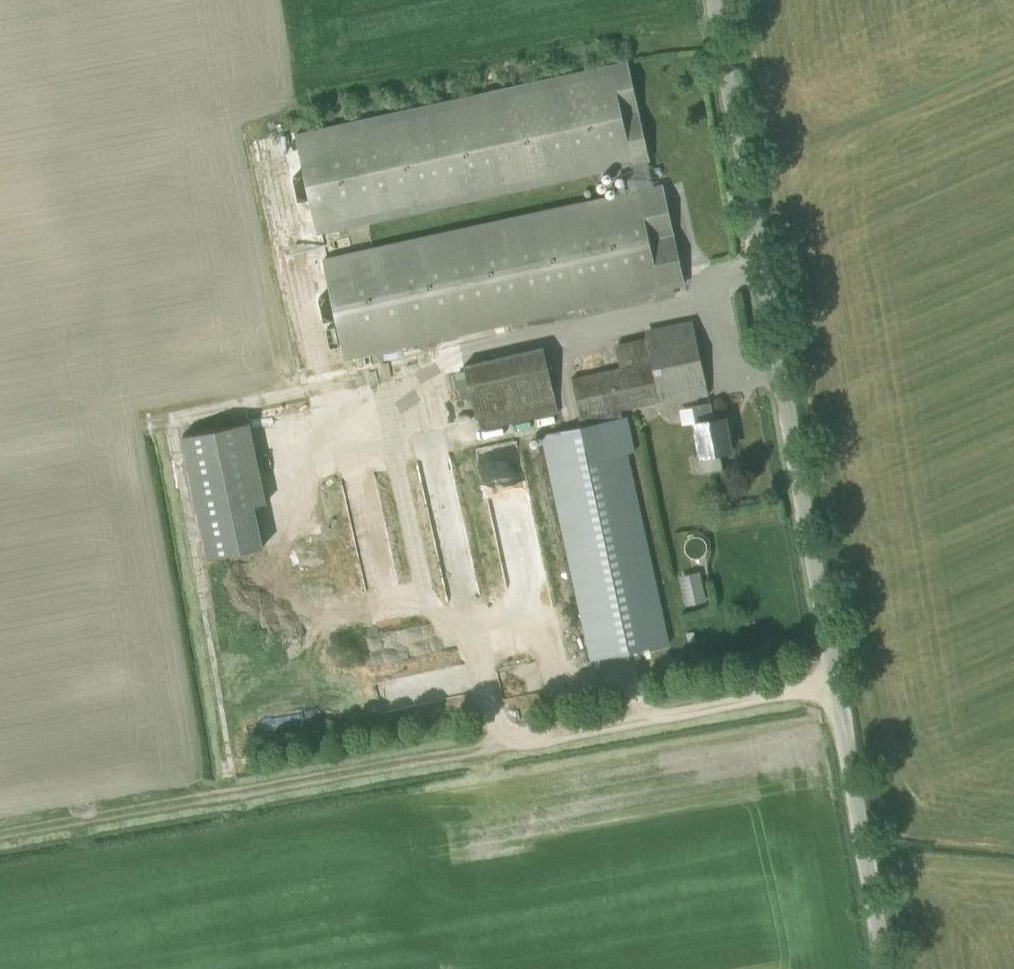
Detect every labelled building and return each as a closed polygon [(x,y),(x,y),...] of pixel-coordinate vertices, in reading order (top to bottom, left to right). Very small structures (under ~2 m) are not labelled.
[(627,61),(295,134),(317,234),(631,164),(636,189),(636,191),(654,187),(648,160),(649,160),(627,61)] [(663,185),(654,187),(636,191),(636,189),(322,257),(344,358),(684,283),(663,185)] [(614,344),(620,368),(572,378),(580,417),(578,417),(580,426),(543,434),(592,659),(668,644),(627,452),(636,450),(629,415),(622,416),(621,410),(708,390),(693,324),(645,335),(646,337),(614,344)] [(559,413),(544,347),(464,365),(479,431),(559,413)] [(723,469),(720,452),(730,450),(725,417),(714,419),(711,402),(693,405),(696,422),(695,422),(700,454),(695,455),(699,473),(723,469)] [(208,558),(263,547),(254,505),(266,503),(249,422),(182,436),(208,558)] [(706,601),(700,571),(679,575),(686,606),(706,601)] [(384,713),(410,707),(402,677),(376,684),(384,713)]
